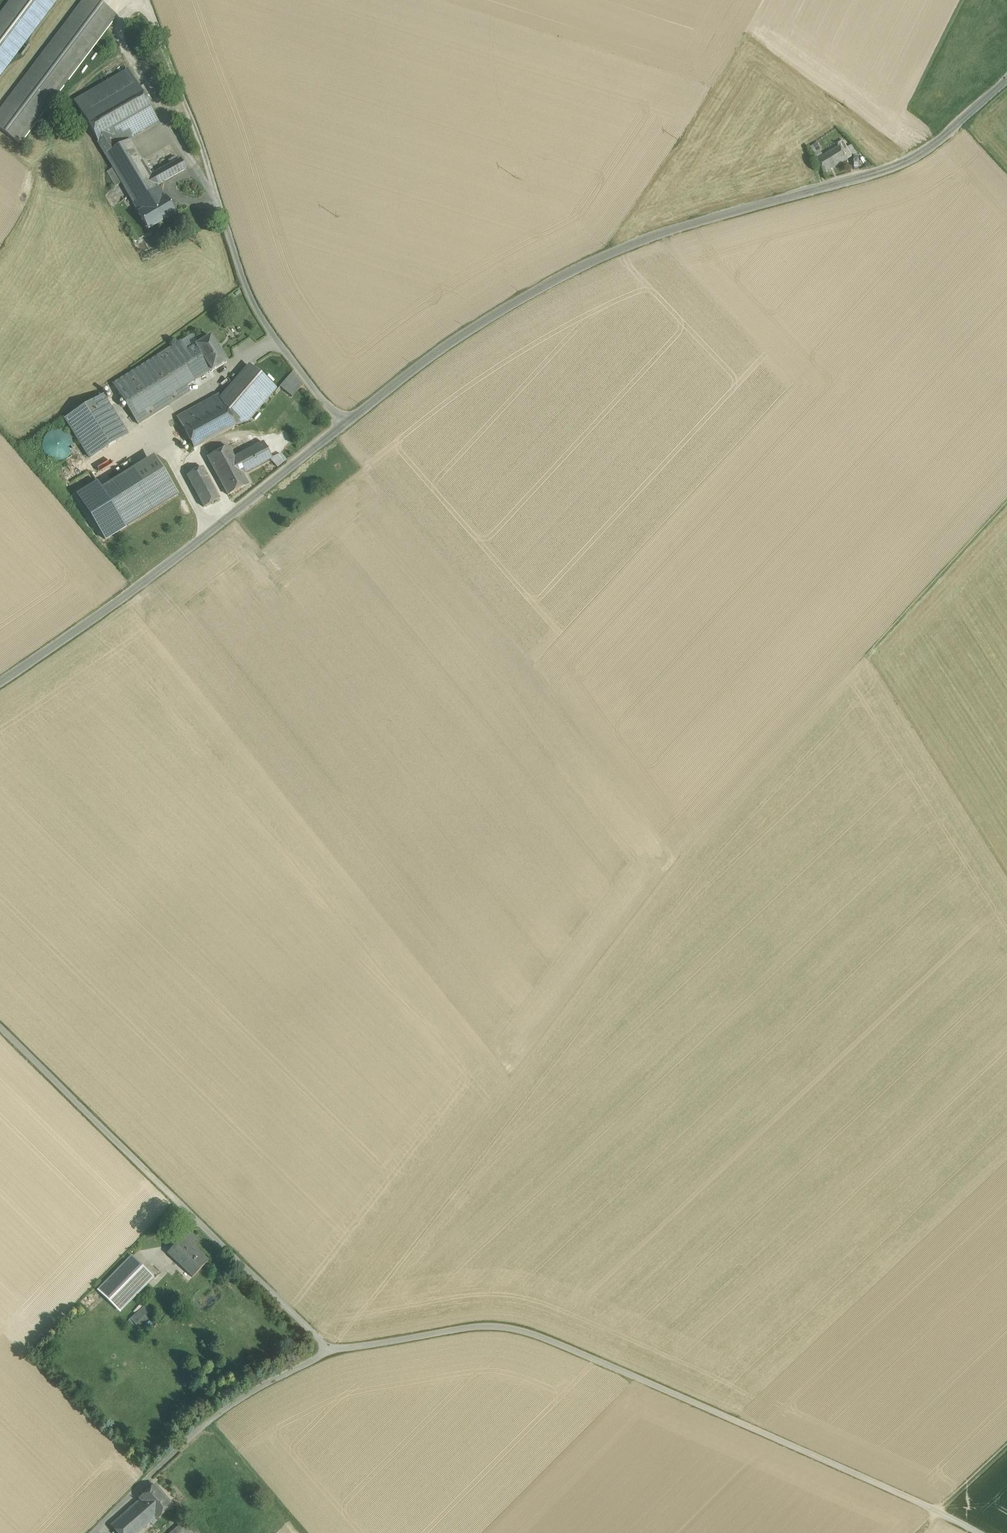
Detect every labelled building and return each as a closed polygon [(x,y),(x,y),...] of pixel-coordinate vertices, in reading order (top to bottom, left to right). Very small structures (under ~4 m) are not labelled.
[(0,113),(0,130),(19,144),(115,16),(95,0),(85,0),(0,113)] [(0,17),(0,73),(55,0),(13,0),(0,17)] [(158,121),(128,70),(74,101),(98,142),(109,136),(121,129),(128,139),(129,139),(158,121)] [(121,129),(109,136),(115,147),(128,139),(121,129)] [(115,147),(109,136),(98,142),(113,168),(117,175),(127,169),(115,147)] [(128,139),(115,147),(127,169),(142,161),(129,139),(128,139)] [(847,160),(852,157),(847,147),(843,141),(837,144),(839,147),(847,160)] [(816,142),(809,146),(813,154),(820,150),(816,142)] [(852,144),(847,147),(852,157),(858,154),(852,144)] [(847,160),(839,147),(816,161),(824,174),(847,160)] [(180,159),(151,176),(157,185),(186,169),(180,159)] [(127,169),(117,175),(122,183),(134,203),(158,188),(157,185),(151,176),(142,160),(142,161),(127,169)] [(113,168),(107,172),(115,186),(122,183),(117,175),(113,168)] [(158,188),(134,203),(139,212),(138,213),(148,230),(175,214),(165,197),(164,197),(158,188)] [(226,362),(210,336),(195,346),(211,370),(211,371),(226,362)] [(195,347),(187,352),(180,342),(113,385),(138,424),(190,392),(186,386),(211,370),(195,347)] [(249,366),(221,398),(236,425),(271,385),(249,366)] [(293,371),(281,385),(293,396),(303,384),(293,371)] [(219,394),(176,418),(193,448),(236,425),(221,398),(219,394)] [(103,396),(65,419),(90,458),(127,435),(103,396)] [(71,452),(72,446),(71,440),(68,435),(63,432),(57,431),(51,432),(46,436),(43,441),(42,447),(43,452),(47,457),(52,460),(57,461),(63,460),(68,457),(71,452)] [(263,442),(234,458),(239,467),(258,456),(268,451),(263,442)] [(228,446),(207,457),(218,478),(239,467),(234,458),(228,446)] [(268,451),(258,456),(262,463),(272,458),(268,451)] [(239,467),(218,478),(227,495),(248,484),(243,474),(262,463),(258,456),(239,467)] [(106,496),(157,464),(153,457),(102,489),(106,496)] [(176,495),(157,464),(106,496),(125,527),(176,495)] [(203,467),(187,476),(204,507),(220,499),(203,467)] [(72,481),(77,490),(95,480),(89,471),(72,481)] [(199,1241),(188,1230),(167,1253),(193,1277),(208,1261),(194,1246),(199,1241)] [(132,1256),(99,1290),(121,1311),(153,1277),(132,1256)] [(144,1306),(130,1319),(138,1328),(152,1315),(144,1306)] [(154,1485),(138,1498),(140,1500),(156,1518),(157,1519),(172,1506),(154,1485)] [(110,1526),(117,1532),(138,1532),(156,1518),(140,1500),(110,1526)] [(171,1532),(192,1532),(183,1522),(171,1532)]
